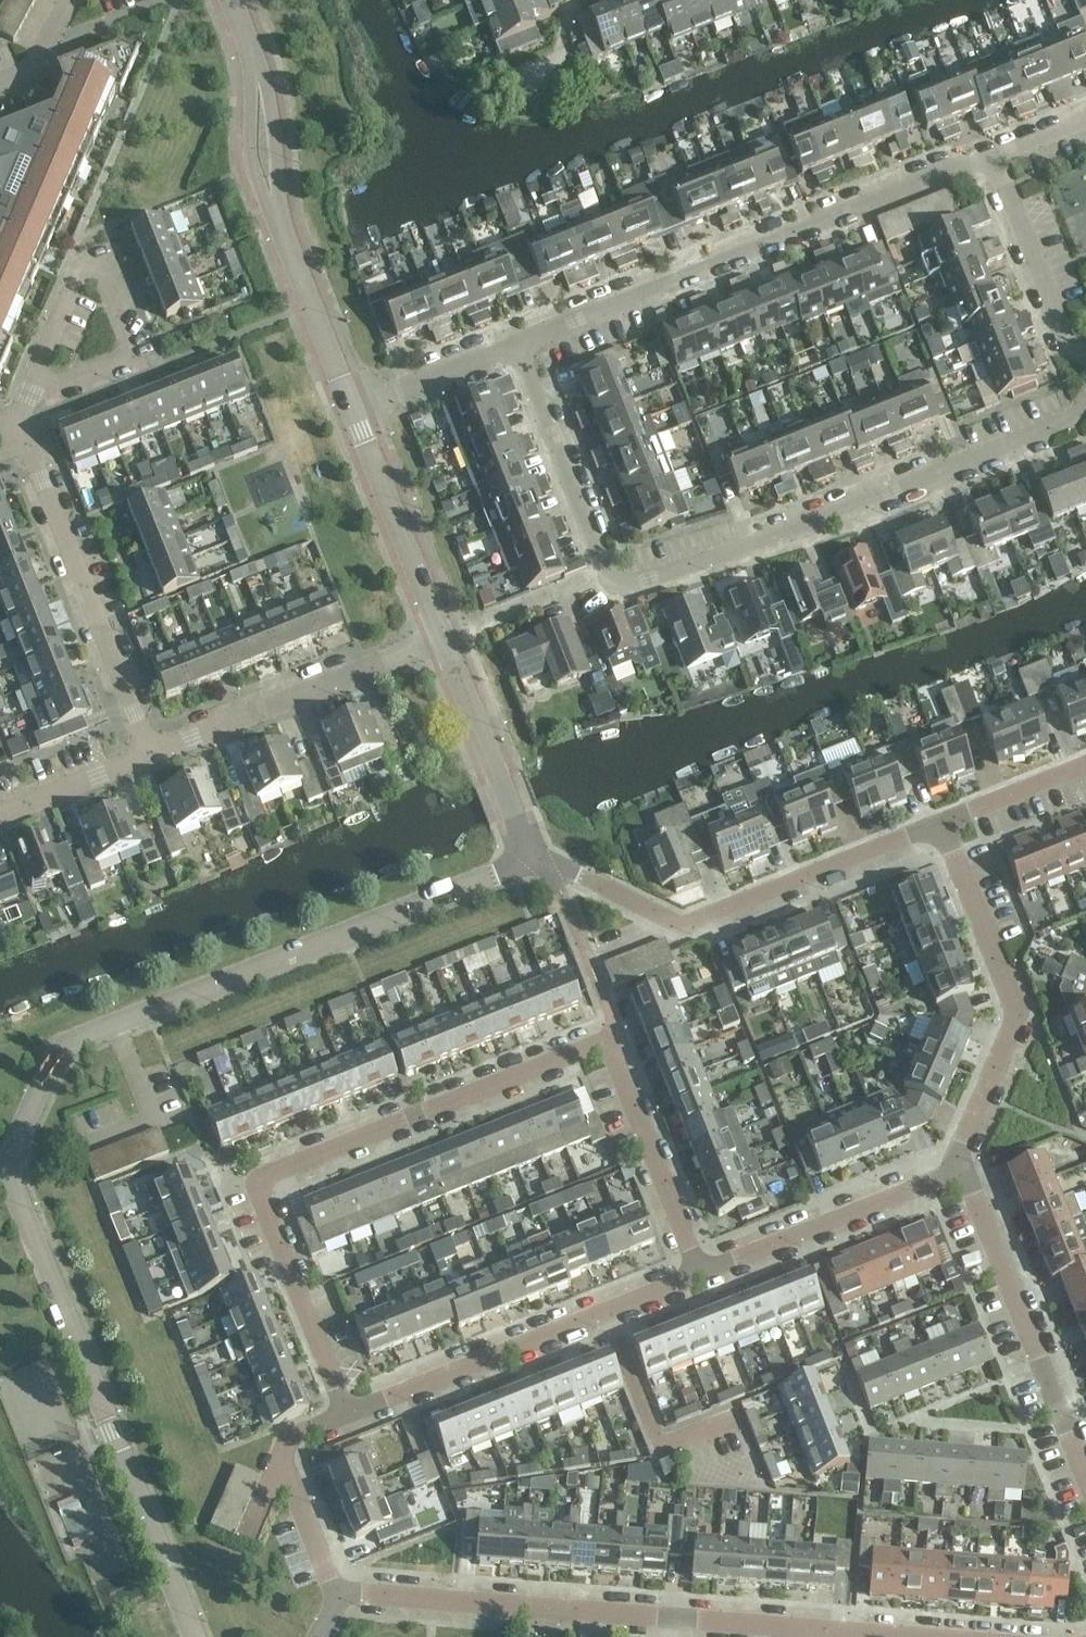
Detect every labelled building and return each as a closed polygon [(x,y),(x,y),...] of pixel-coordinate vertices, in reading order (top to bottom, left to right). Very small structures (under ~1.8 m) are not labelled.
[(26,19),(32,8),(18,0),(6,0),(3,7),(26,19)] [(468,8),(488,0),(465,0),(468,8)] [(468,8),(477,29),(488,24),(545,1),(544,0),(488,0),(468,8)] [(560,0),(549,0),(547,1),(550,9),(562,5),(560,0)] [(626,47),(608,0),(595,0),(600,12),(589,16),(590,18),(576,23),(585,45),(592,61),(626,47)] [(626,47),(647,39),(631,0),(628,0),(620,3),(618,0),(608,0),(626,47)] [(666,31),(667,30),(655,0),(631,0),(647,39),(666,31)] [(679,0),(655,0),(667,30),(666,31),(671,43),(692,34),(679,0)] [(692,34),(713,26),(702,0),(679,0),(692,34)] [(713,26),(733,18),(726,0),(702,0),(713,26)] [(733,18),(755,9),(751,0),(726,0),(733,18)] [(1079,12),(1085,10),(1085,0),(1074,0),(1079,12)] [(545,1),(488,24),(497,44),(502,57),(541,42),(536,29),(531,17),(548,11),(545,1)] [(20,30),(26,19),(3,7),(0,12),(0,20),(20,30)] [(432,23),(429,15),(417,20),(420,28),(432,23)] [(20,30),(0,20),(0,36),(13,43),(20,30)] [(445,31),(435,35),(439,44),(449,40),(445,31)] [(1060,40),(1076,81),(1083,78),(1085,81),(1085,50),(1079,33),(1060,40)] [(1038,37),(1020,44),(1025,56),(1040,95),(1047,92),(1049,99),(1052,98),(1056,107),(1064,104),(1060,94),(1061,94),(1059,88),(1058,88),(1043,49),(1042,47),(1038,37)] [(1060,40),(1042,47),(1043,49),(1058,88),(1059,88),(1076,81),(1060,40)] [(1020,44),(1001,52),(1002,54),(1022,102),(1024,108),(1032,105),(1034,104),(1031,98),(1040,95),(1025,56),(1020,44)] [(12,345),(0,340),(8,321),(15,324),(23,307),(16,304),(24,286),(31,289),(38,271),(31,268),(39,250),(46,253),(53,237),(54,237),(56,235),(54,234),(68,202),(71,202),(71,199),(63,196),(71,179),(77,180),(85,163),(78,160),(86,141),(93,144),(100,127),(93,124),(101,105),(108,108),(115,93),(120,95),(138,52),(124,45),(56,72),(63,88),(47,123),(0,142),(0,373),(12,345)] [(585,45),(577,48),(584,64),(592,61),(585,45)] [(984,61),(988,71),(1003,109),(1010,106),(1013,113),(1016,112),(1019,121),(1028,118),(1024,108),(1022,102),(1002,54),(984,61)] [(984,61),(967,67),(969,71),(971,77),(970,78),(983,110),(981,111),(983,117),(985,116),(987,123),(991,132),(1000,129),(996,119),(998,118),(996,112),(1003,109),(988,71),(984,61)] [(670,66),(658,71),(664,84),(675,79),(670,66)] [(969,71),(949,79),(965,117),(972,115),(977,127),(979,126),(987,123),(985,116),(983,117),(981,111),(983,110),(970,78),(971,77),(969,71)] [(927,75),(908,82),(912,93),(918,108),(911,111),(919,130),(925,127),(927,132),(936,129),(937,131),(940,135),(944,144),(952,141),(931,86),(927,75)] [(949,79),(931,86),(952,141),(961,137),(957,128),(958,123),(957,120),(964,117),(965,117),(949,79)] [(1061,94),(1060,94),(1064,104),(1072,100),(1069,91),(1061,94)] [(898,94),(878,102),(893,140),(895,146),(896,147),(904,144),(907,143),(904,135),(912,132),(919,130),(911,111),(905,113),(898,94)] [(878,102),(860,109),(875,146),(893,140),(878,102)] [(850,113),(842,116),(863,170),(872,166),(868,157),(870,152),(869,149),(875,146),(860,109),(856,105),(850,108),(850,113)] [(1032,105),(1024,108),(1028,118),(1036,115),(1032,105)] [(758,110),(756,114),(758,119),(763,121),(768,119),(770,115),(768,110),(763,108),(758,110)] [(804,116),(801,118),(826,185),(836,181),(832,171),(833,167),(832,163),(838,160),(824,123),(821,115),(805,121),(804,116)] [(842,116),(824,123),(838,160),(847,157),(850,164),(852,163),(856,173),(863,170),(842,116)] [(798,123),(783,129),(786,137),(801,175),(811,171),(812,175),(815,178),(816,178),(819,187),(826,185),(801,118),(797,119),(798,123)] [(697,123),(691,125),(696,138),(702,136),(697,123)] [(987,123),(979,126),(983,136),(991,132),(987,123)] [(778,136),(747,148),(765,194),(785,186),(778,166),(789,162),(778,136)] [(651,142),(640,146),(644,156),(655,152),(651,142)] [(904,144),(896,147),(899,156),(908,153),(904,144)] [(895,146),(888,149),(892,159),(899,156),(895,146)] [(747,148),(726,156),(745,202),(755,198),(758,204),(760,203),(764,213),(771,210),(765,194),(747,148)] [(639,150),(630,153),(636,166),(644,163),(639,150)] [(726,156),(706,164),(725,210),(727,217),(731,227),(740,223),(737,214),(739,212),(736,205),(745,202),(726,156)] [(706,164),(686,172),(689,180),(704,218),(725,210),(706,164)] [(667,180),(655,184),(665,211),(679,205),(687,225),(704,218),(689,180),(670,187),(667,180)] [(651,182),(621,195),(625,205),(640,244),(662,235),(660,229),(671,225),(665,211),(655,184),(653,185),(651,182)] [(588,209),(603,204),(598,189),(582,195),(588,209)] [(949,190),(937,195),(946,220),(959,215),(949,190)] [(494,199),(495,202),(499,210),(511,205),(507,196),(506,194),(494,199)] [(552,195),(542,199),(546,207),(555,203),(552,195)] [(937,195),(925,200),(934,225),(946,220),(937,195)] [(925,200),(913,205),(922,230),(934,225),(925,200)] [(495,202),(483,206),(487,217),(499,212),(499,210),(495,202)] [(625,205),(606,213),(627,267),(638,263),(632,247),(640,244),(625,205)] [(913,205),(900,210),(910,235),(915,233),(922,230),(913,205)] [(922,230),(915,233),(925,257),(970,239),(967,233),(989,224),(982,206),(959,215),(946,220),(934,225),(922,230)] [(216,209),(208,212),(212,224),(221,220),(216,209)] [(900,210),(889,215),(898,239),(910,235),(900,210)] [(606,213),(586,221),(601,259),(609,256),(610,259),(615,261),(619,270),(627,267),(606,213)] [(878,219),(876,220),(877,222),(886,244),(898,239),(889,215),(878,219)] [(140,252),(177,238),(168,216),(131,230),(140,252)] [(727,217),(718,220),(722,230),(731,227),(727,217)] [(221,220),(212,224),(217,237),(226,233),(221,220)] [(586,221),(567,228),(588,283),(599,279),(593,262),(601,259),(586,221)] [(567,228),(547,236),(562,274),(571,271),(573,278),(576,277),(580,286),(588,283),(567,228)] [(523,237),(511,242),(527,281),(538,277),(541,283),(562,274),(547,236),(526,244),(523,237)] [(177,238),(140,252),(149,274),(185,260),(177,238)] [(925,258),(921,259),(928,276),(941,271),(941,272),(993,251),(990,244),(981,248),(980,245),(973,248),(970,239),(925,257),(925,258)] [(499,246),(479,254),(497,300),(518,292),(515,286),(527,281),(511,242),(499,246)] [(809,277),(824,315),(844,307),(821,248),(819,249),(821,253),(812,257),(815,264),(814,269),(816,274),(809,277)] [(993,251),(941,272),(948,290),(984,276),(981,268),(985,267),(987,263),(996,259),(1002,257),(999,248),(993,251)] [(832,249),(823,252),(844,307),(849,319),(870,311),(868,307),(865,299),(850,261),(838,266),(832,249)] [(234,252),(225,256),(229,267),(238,264),(234,252)] [(870,253),(850,261),(865,299),(868,307),(888,299),(900,294),(890,269),(887,261),(875,265),(870,253)] [(479,254),(459,262),(462,270),(484,324),(492,321),(488,312),(490,311),(488,304),(497,300),(479,254)] [(360,257),(352,260),(356,268),(360,266),(362,261),(360,257)] [(185,260),(149,274),(158,296),(194,281),(185,260)] [(780,265),(801,319),(800,320),(802,324),(824,315),(809,277),(799,281),(795,270),(792,271),(788,262),(780,265)] [(238,264),(229,267),(235,280),(243,277),(238,264)] [(801,319),(780,265),(772,268),(775,278),(772,279),(775,286),(766,290),(781,328),(800,320),(801,319)] [(462,270),(442,277),(457,315),(466,312),(467,316),(471,318),(475,328),(484,324),(462,270)] [(984,276),(948,290),(956,308),(1014,285),(1010,276),(1001,280),(996,279),(987,282),(984,276)] [(442,277),(422,285),(444,339),(452,336),(448,326),(450,322),(449,319),(457,315),(442,277)] [(419,278),(400,285),(417,331),(426,327),(428,331),(432,333),(435,343),(444,339),(422,285),(419,278)] [(739,281),(760,336),(781,328),(766,290),(755,294),(752,287),(750,288),(746,278),(739,281)] [(194,281),(158,296),(167,318),(203,304),(194,281)] [(725,306),(740,344),(760,336),(739,281),(730,285),(734,294),(732,295),(734,302),(725,306)] [(375,286),(365,291),(378,324),(389,319),(398,339),(417,331),(400,285),(399,286),(384,291),(375,286)] [(1014,285),(956,308),(963,326),(966,325),(1005,310),(1006,309),(1003,302),(1009,300),(1008,297),(1017,293),(1014,285)] [(704,314),(719,352),(740,344),(725,306),(714,310),(711,303),(709,304),(705,295),(698,298),(701,307),(704,314)] [(701,307),(698,298),(689,301),(693,311),(701,307)] [(913,314),(912,315),(916,325),(917,325),(929,320),(924,310),(913,314)] [(1005,310),(966,325),(974,343),(1028,322),(1025,313),(1015,316),(1010,315),(1007,316),(1005,310)] [(655,314),(659,324),(667,321),(663,312),(655,314)] [(683,322),(698,360),(719,352),(704,314),(683,322)] [(683,322),(662,331),(677,369),(698,360),(683,322)] [(974,343),(968,346),(975,364),(984,361),(1020,346),(1017,338),(1020,337),(1022,333),(1031,329),(1028,322),(974,343)] [(932,327),(921,331),(926,342),(937,337),(932,327)] [(853,342),(836,348),(840,356),(856,350),(853,342)] [(1020,346),(984,361),(991,379),(1028,364),(1027,363),(1020,346)] [(864,352),(868,364),(882,359),(877,347),(864,352)] [(599,370),(579,378),(586,398),(625,383),(617,363),(625,361),(620,348),(594,358),(599,370)] [(836,348),(826,352),(829,360),(840,356),(836,348)] [(1039,349),(1029,353),(1032,361),(1033,362),(1043,358),(1039,349)] [(863,352),(846,359),(852,374),(869,367),(869,366),(863,352)] [(817,357),(805,362),(808,369),(820,364),(817,357)] [(1028,364),(991,379),(999,398),(1010,393),(1012,400),(1038,390),(1032,374),(1034,374),(1036,369),(1046,365),(1043,358),(1033,362),(1032,361),(1027,363),(1028,364)] [(226,405),(249,396),(234,360),(212,369),(226,405)] [(844,360),(830,366),(834,377),(849,371),(844,360)] [(943,362),(935,365),(940,378),(948,375),(943,362)] [(824,368),(812,373),(816,383),(828,379),(824,368)] [(190,377),(205,414),(226,405),(212,369),(190,377)] [(917,372),(898,380),(902,391),(918,430),(938,422),(930,401),(942,397),(931,371),(922,374),(921,371),(917,372)] [(775,373),(762,379),(765,386),(778,381),(775,373)] [(190,377),(184,380),(168,386),(183,422),(205,414),(190,377)] [(753,382),(745,385),(748,393),(756,389),(753,382)] [(625,383),(586,398),(594,417),(632,402),(625,383)] [(183,422),(168,386),(146,395),(161,431),(183,422)] [(450,428),(515,403),(511,395),(502,398),(498,397),(494,398),(489,386),(441,404),(450,428)] [(902,391),(882,399),(904,454),(912,451),(908,442),(912,440),(909,433),(918,430),(902,391)] [(762,394),(749,399),(753,408),(766,403),(762,394)] [(125,403),(139,440),(161,431),(146,395),(125,403)] [(882,399),(862,407),(877,446),(887,442),(889,449),(892,448),(895,457),(904,454),(882,399)] [(632,402),(594,417),(601,437),(640,422),(632,402)] [(698,402),(689,405),(693,415),(702,411),(698,402)] [(103,412),(117,449),(139,440),(125,403),(103,412)] [(459,449),(507,430),(503,420),(506,419),(508,415),(518,411),(515,403),(450,428),(459,449)] [(845,414),(843,415),(865,470),(873,467),(869,458),(873,456),(871,449),(877,446),(862,407),(845,414)] [(843,410),(823,418),(838,456),(846,453),(851,464),(853,463),(856,473),(865,470),(843,415),(845,414),(843,410)] [(95,457),(99,456),(117,449),(103,412),(81,421),(95,457)] [(578,423),(587,420),(584,413),(575,416),(578,423)] [(418,414),(410,418),(415,430),(423,427),(418,414)] [(815,421),(803,426),(815,457),(825,481),(834,478),(830,467),(833,466),(831,459),(838,456),(823,418),(815,421)] [(578,423),(581,432),(590,428),(587,420),(578,423)] [(95,457),(81,421),(58,430),(73,466),(95,457)] [(640,422),(601,437),(609,456),(647,441),(640,422)] [(803,426),(784,434),(799,472),(808,468),(811,476),(813,475),(815,479),(815,480),(817,484),(825,481),(815,457),(803,426)] [(511,441),(507,430),(459,449),(467,470),(529,445),(526,438),(521,440),(520,438),(511,441)] [(784,434),(765,441),(779,479),(782,486),(786,496),(794,492),(790,483),(792,479),(791,475),(799,472),(784,434)] [(647,441),(609,456),(617,476),(655,460),(665,456),(658,437),(647,441)] [(254,441),(242,445),(246,454),(257,450),(254,441)] [(765,441),(745,449),(760,487),(779,479),(765,441)] [(242,445),(230,450),(233,459),(246,454),(242,445)] [(529,445),(467,470),(475,490),(485,486),(523,471),(520,463),(528,460),(527,457),(533,455),(529,445)] [(1080,463),(1085,461),(1085,449),(1085,447),(1075,451),(1080,463)] [(721,449),(709,454),(719,480),(731,476),(739,496),(760,487),(745,449),(724,457),(721,449)] [(429,451),(422,454),(425,462),(433,459),(429,451)] [(594,462),(602,459),(599,451),(590,454),(594,462)] [(1075,451),(1067,454),(1072,466),(1080,463),(1075,451)] [(614,490),(606,493),(609,501),(662,480),(673,476),(665,456),(655,460),(617,476),(620,484),(613,487),(614,490)] [(211,459),(199,463),(202,472),(214,467),(211,459)] [(433,459),(425,462),(428,471),(436,468),(433,459)] [(594,462),(597,470),(605,467),(602,459),(594,462)] [(199,463),(187,468),(190,476),(202,472),(199,463)] [(1045,477),(1041,465),(1032,468),(1036,480),(1045,477)] [(164,468),(152,473),(155,481),(158,489),(171,484),(167,475),(164,468)] [(493,507),(547,485),(544,477),(534,481),(530,479),(527,481),(523,471),(485,486),(493,507)] [(1074,512),(1085,508),(1085,478),(1083,471),(1061,480),(1074,512)] [(662,480),(609,501),(612,509),(621,505),(622,508),(628,505),(632,514),(671,499),(680,495),(673,476),(662,480)] [(441,480),(433,483),(437,493),(445,490),(441,480)] [(1061,480),(1039,489),(1052,521),(1074,512),(1061,480)] [(155,481),(142,486),(145,494),(158,489),(155,481)] [(213,499),(221,495),(217,484),(208,487),(213,499)] [(491,531),(539,512),(535,502),(539,501),(541,497),(551,493),(547,485),(493,507),(483,511),(491,531)] [(782,486),(773,489),(777,499),(786,496),(782,486)] [(108,490),(96,494),(103,511),(109,508),(115,506),(111,498),(108,490)] [(137,529),(173,515),(164,492),(128,506),(137,529)] [(993,503),(1009,542),(1027,536),(1032,549),(1054,541),(1042,511),(1029,516),(1020,492),(993,503)] [(124,493),(111,498),(115,506),(127,501),(124,493)] [(213,499),(217,511),(226,508),(221,495),(213,499)] [(671,499),(632,514),(640,535),(669,523),(688,515),(680,495),(671,499)] [(0,497),(0,522),(9,518),(0,498),(0,497)] [(450,501),(441,504),(445,514),(454,511),(450,501)] [(964,541),(975,569),(976,572),(998,563),(992,549),(1009,542),(993,503),(967,513),(977,537),(964,541)] [(543,522),(539,512),(491,531),(499,552),(564,526),(561,518),(551,522),(547,521),(543,522)] [(173,515),(137,529),(145,551),(182,536),(173,515)] [(17,540),(9,518),(0,522),(0,547),(17,540)] [(917,533),(932,570),(945,565),(951,579),(975,569),(964,541),(950,547),(941,523),(917,533)] [(507,573),(517,569),(556,554),(552,544),(555,543),(557,539),(567,535),(564,526),(499,552),(507,573)] [(229,543),(238,539),(234,528),(224,531),(229,543)] [(1061,528),(1052,531),(1056,539),(1065,536),(1061,528)] [(634,537),(630,530),(622,533),(625,540),(634,537)] [(900,599),(901,599),(924,589),(919,575),(932,570),(917,533),(894,542),(904,566),(889,571),(890,574),(900,599)] [(182,536),(145,551),(154,573),(190,558),(182,536)] [(465,536),(455,540),(457,545),(467,541),(465,536)] [(229,543),(234,555),(244,552),(238,539),(229,543)] [(0,547),(0,572),(26,562),(17,540),(0,547)] [(466,544),(458,547),(462,558),(470,555),(466,544)] [(289,562),(301,558),(297,549),(285,553),(289,562)] [(887,613),(892,624),(909,619),(905,606),(904,606),(901,599),(900,599),(890,574),(875,580),(864,552),(837,563),(851,598),(877,588),(887,613)] [(289,562),(285,553),(272,558),(276,567),(289,562)] [(1065,553),(1051,557),(1057,581),(1071,577),(1065,553)] [(563,576),(564,578),(586,570),(581,558),(567,564),(563,562),(560,563),(556,554),(517,569),(526,591),(563,576)] [(190,558),(154,573),(163,595),(199,581),(190,558)] [(0,572),(0,598),(35,584),(26,562),(0,572)] [(245,579),(257,575),(254,566),(242,571),(245,579)] [(813,570),(783,581),(800,624),(820,616),(826,633),(849,624),(837,593),(834,584),(821,590),(813,570)] [(245,579),(242,571),(229,576),(232,584),(245,579)] [(487,574),(471,580),(473,586),(489,580),(487,574)] [(1008,605),(1034,596),(1028,579),(1002,589),(1008,605)] [(0,598),(0,600),(8,620),(43,606),(35,584),(0,598)] [(201,597),(213,592),(210,584),(198,588),(201,597)] [(758,585),(726,596),(745,644),(776,632),(780,642),(793,674),(807,668),(794,637),(781,605),(768,610),(758,585)] [(201,597),(198,588),(186,593),(189,602),(201,597)] [(489,591),(477,596),(483,611),(495,606),(489,591)] [(304,602),(319,638),(341,629),(327,593),(304,602)] [(158,614),(170,610),(167,601),(154,605),(158,614)] [(981,604),(978,609),(981,617),(991,613),(987,601),(981,604)] [(283,611),(297,646),(319,638),(304,602),(283,611)] [(718,654),(734,649),(723,621),(707,627),(698,604),(667,616),(687,667),(718,654)] [(158,614),(154,605),(142,610),(145,619),(158,614)] [(43,606),(8,620),(16,642),(52,628),(43,606)] [(261,619),(275,655),(297,646),(283,611),(261,619)] [(629,652),(634,650),(644,674),(659,668),(651,648),(647,638),(647,636),(632,641),(621,614),(594,624),(609,659),(612,670),(633,662),(629,652)] [(239,628),(253,664),(275,655),(261,619),(239,628)] [(567,623),(536,634),(536,637),(508,647),(521,680),(550,669),(557,686),(588,675),(595,692),(606,687),(595,659),(583,664),(567,623)] [(52,628),(16,642),(25,663),(61,649),(52,628)] [(217,636),(231,672),(253,664),(239,628),(217,636)] [(659,633),(647,638),(651,648),(663,644),(659,633)] [(195,645),(210,681),(231,672),(217,636),(195,645)] [(173,654),(188,690),(210,681),(195,645),(173,654)] [(34,685),(69,671),(61,649),(25,663),(34,685)] [(188,690),(173,654),(151,662),(165,699),(188,690)] [(1046,661),(1031,666),(1041,692),(1055,687),(1052,678),(1046,661)] [(999,663),(989,667),(994,678),(1004,674),(999,663)] [(1031,666),(1017,671),(1027,697),(1041,692),(1031,666)] [(1052,678),(1055,687),(1057,693),(1073,733),(1084,729),(1085,728),(1085,695),(1081,683),(1075,669),(1052,678)] [(78,693),(69,671),(34,685),(43,708),(78,693)] [(954,689),(967,722),(980,717),(971,691),(970,691),(968,684),(954,689)] [(954,727),(967,722),(954,689),(941,694),(954,727)] [(65,739),(60,727),(92,714),(82,691),(78,693),(43,708),(32,712),(41,733),(34,736),(39,749),(65,739)] [(605,691),(591,697),(599,715),(613,710),(605,691)] [(620,692),(610,695),(618,715),(628,712),(620,692)] [(1006,713),(1024,757),(1036,748),(1047,743),(1031,703),(1006,713)] [(358,711),(344,717),(364,768),(384,760),(389,772),(404,766),(390,731),(381,734),(371,709),(359,714),(358,711)] [(1024,757),(1006,713),(982,723),(998,763),(1012,758),(1023,757),(1024,757)] [(328,741),(315,746),(320,759),(333,793),(347,787),(343,776),(364,768),(344,717),(329,723),(330,725),(323,728),(328,741)] [(899,717),(887,721),(892,734),(904,729),(899,717)] [(959,734),(936,743),(951,781),(957,779),(958,781),(975,775),(959,734)] [(22,740),(8,745),(13,760),(28,754),(22,740)] [(262,749),(280,793),(300,784),(308,804),(322,799),(308,763),(302,766),(292,741),(278,746),(277,743),(262,749)] [(951,781),(936,743),(915,752),(910,741),(898,746),(908,772),(920,768),(930,793),(947,786),(946,783),(951,781)] [(866,765),(883,808),(888,806),(889,808),(907,802),(897,777),(908,772),(898,746),(885,751),(884,750),(874,754),(876,761),(866,765)] [(280,793),(262,749),(247,755),(248,757),(241,760),(251,786),(238,792),(252,826),(266,820),(258,801),(280,793)] [(829,773),(840,799),(851,795),(861,820),(879,813),(878,810),(883,808),(866,765),(863,759),(829,773)] [(815,835),(820,833),(821,836),(838,829),(828,804),(840,799),(829,773),(828,768),(793,782),(795,786),(815,835)] [(182,781),(200,825),(220,817),(227,836),(242,830),(227,795),(221,798),(210,772),(199,777),(197,774),(182,781)] [(182,781),(167,787),(168,789),(161,792),(171,817),(158,823),(172,858),(185,852),(178,834),(200,825),(182,781)] [(768,781),(755,786),(761,800),(772,826),(783,822),(793,847),(810,840),(809,837),(814,835),(795,786),(774,795),(768,781)] [(746,800),(725,808),(731,824),(746,862),(752,860),(753,863),(770,856),(760,831),(772,826),(761,800),(755,786),(742,791),(746,800)] [(100,813),(117,858),(139,849),(145,868),(159,863),(146,828),(138,831),(128,806),(117,810),(115,807),(100,813)] [(685,808),(684,806),(653,818),(661,839),(658,840),(658,841),(646,846),(662,886),(672,882),(676,893),(701,883),(691,858),(703,853),(685,808)] [(725,808),(690,822),(703,853),(715,849),(725,874),(742,867),(741,864),(746,862),(731,824),(725,808)] [(117,858),(100,813),(84,818),(86,822),(80,824),(90,851),(77,856),(90,890),(104,884),(97,865),(117,858)] [(1085,864),(1085,825),(1082,827),(1077,814),(1067,818),(1085,864)] [(1065,875),(1085,867),(1085,864),(1067,818),(1059,821),(1063,834),(1050,839),(1065,875)] [(1023,835),(1043,884),(1065,875),(1050,839),(1039,844),(1034,831),(1023,835)] [(74,832),(64,836),(69,848),(79,844),(74,832)] [(67,847),(56,851),(50,846),(46,835),(16,847),(32,888),(61,877),(66,892),(82,886),(67,847)] [(1043,884),(1023,835),(1015,838),(1019,851),(1006,857),(1020,893),(1043,884)] [(16,896),(7,872),(0,875),(0,902),(16,896)] [(901,918),(939,903),(930,881),(923,884),(918,872),(889,883),(894,896),(892,896),(901,918)] [(939,903),(901,918),(910,941),(948,926),(939,903)] [(27,904),(15,908),(22,925),(34,921),(27,904)] [(48,915),(38,918),(43,933),(53,929),(48,915)] [(798,925),(817,974),(839,966),(834,952),(847,947),(835,918),(823,923),(820,916),(798,925)] [(524,927),(527,936),(539,931),(536,922),(524,927)] [(775,933),(795,983),(817,974),(798,925),(775,933)] [(948,926),(910,941),(919,963),(956,947),(948,926)] [(524,927),(512,932),(515,941),(527,936),(524,927)] [(753,942),(773,992),(795,983),(775,933),(753,942)] [(865,948),(861,935),(849,939),(853,951),(865,948)] [(480,945),(483,953),(496,948),(493,940),(480,945)] [(652,945),(662,970),(671,966),(674,965),(665,940),(652,945)] [(722,964),(733,993),(746,988),(751,1001),(773,992),(753,942),(731,951),(734,959),(722,964)] [(480,945),(468,950),(472,958),(483,953),(480,945)] [(640,950),(649,974),(662,970),(652,945),(640,950)] [(927,984),(965,969),(956,947),(919,963),(927,984)] [(628,955),(637,979),(644,977),(649,974),(640,950),(628,955)] [(616,960),(625,984),(637,979),(628,955),(616,960)] [(1085,977),(1085,963),(1071,956),(1066,968),(1085,977)] [(437,962),(440,971),(452,966),(449,957),(437,962)] [(1073,985),(1085,990),(1085,977),(1066,968),(1046,959),(1041,971),(1073,985)] [(603,965),(613,989),(625,984),(616,960),(603,965)] [(437,962),(424,967),(428,976),(440,971),(437,962)] [(639,1019),(677,1003),(669,983),(676,980),(671,966),(662,970),(649,974),(644,977),(649,989),(630,997),(639,1019)] [(866,983),(879,978),(874,967),(862,972),(866,983)] [(941,1015),(974,1016),(966,995),(974,991),(965,969),(927,984),(936,1006),(937,1006),(941,1015)] [(544,979),(558,1014),(581,1005),(566,970),(544,979)] [(393,979),(396,988),(408,983),(405,974),(393,979)] [(866,983),(871,994),(883,989),(879,978),(866,983)] [(393,979),(381,984),(384,993),(396,988),(393,979)] [(536,1023),(558,1014),(544,979),(522,987),(536,1023)] [(1078,1038),(1085,1035),(1085,990),(1073,985),(1071,990),(1079,1010),(1069,1014),(1078,1038)] [(536,1023),(522,987),(501,996),(515,1031),(536,1023)] [(362,992),(359,993),(367,1011),(371,1009),(364,991),(362,992)] [(339,1001),(343,1009),(355,1004),(352,996),(339,1001)] [(515,1031),(501,996),(479,1005),(493,1040),(515,1031)] [(722,1011),(732,1007),(729,999),(719,1003),(722,1011)] [(339,1001),(328,1005),(331,1014),(343,1009),(339,1001)] [(639,1019),(648,1041),(684,1026),(676,1006),(678,1005),(677,1003),(639,1019)] [(457,1013),(471,1049),(493,1040),(479,1005),(457,1013)] [(732,1008),(716,1014),(723,1030),(739,1024),(740,1024),(733,1008),(732,1008)] [(296,1018),(299,1026),(311,1021),(308,1013),(296,1018)] [(435,1022),(449,1057),(471,1049),(457,1013),(435,1022)] [(923,1045),(960,1061),(970,1039),(965,1037),(974,1016),(941,1015),(937,1025),(932,1023),(923,1045)] [(296,1018),(284,1023),(287,1031),(299,1026),(296,1018)] [(413,1031),(427,1066),(449,1057),(435,1022),(413,1031)] [(818,1041),(829,1036),(825,1023),(815,1026),(813,1028),(818,1041)] [(684,1026),(648,1041),(657,1063),(692,1048),(684,1026)] [(875,1026),(870,1038),(882,1043),(887,1030),(875,1026)] [(818,1041),(813,1028),(801,1033),(807,1045),(818,1041)] [(264,1030),(252,1035),(255,1043),(265,1039),(268,1038),(264,1030)] [(427,1066),(413,1031),(390,1040),(405,1075),(427,1066)] [(255,1043),(252,1035),(240,1040),(243,1048),(255,1043)] [(1078,1038),(1085,1057),(1075,1062),(1081,1074),(1085,1072),(1085,1035),(1078,1038)] [(265,1039),(255,1043),(260,1054),(270,1050),(265,1039)] [(820,1045),(824,1057),(835,1053),(831,1041),(820,1045)] [(360,1052),(374,1087),(396,1078),(382,1043),(360,1052)] [(739,1055),(750,1051),(747,1043),(736,1047),(739,1055)] [(815,1060),(824,1057),(820,1045),(815,1046),(808,1049),(813,1061),(815,1060)] [(913,1066),(951,1083),(960,1061),(923,1045),(913,1066)] [(767,1046),(756,1051),(760,1063),(772,1058),(767,1046)] [(208,1052),(212,1061),(224,1056),(221,1047),(208,1052)] [(692,1048),(657,1063),(665,1084),(701,1070),(692,1048)] [(739,1055),(743,1064),(753,1060),(750,1051),(739,1055)] [(208,1052),(196,1057),(200,1066),(212,1061),(208,1052)] [(338,1060),(352,1096),(374,1087),(360,1052),(338,1060)] [(316,1069),(330,1105),(352,1096),(338,1060),(316,1069)] [(785,1060),(768,1067),(772,1079),(790,1072),(785,1060)] [(1073,1064),(1060,1069),(1065,1081),(1078,1076),(1073,1064)] [(904,1101),(927,1124),(937,1102),(942,1104),(951,1083),(913,1066),(903,1089),(908,1091),(904,1101)] [(294,1078),(308,1113),(330,1105),(316,1069),(294,1078)] [(701,1070),(665,1084),(674,1107),(710,1092),(701,1070)] [(272,1086),(286,1122),(308,1113),(294,1078),(272,1086)] [(251,1095),(265,1131),(286,1122),(272,1086),(251,1095)] [(757,1099),(767,1095),(764,1086),(754,1090),(757,1099)] [(867,1100),(887,1150),(909,1141),(906,1133),(927,1124),(904,1101),(895,1104),(890,1091),(867,1100)] [(710,1092),(674,1107),(683,1128),(719,1114),(710,1092)] [(572,1094),(548,1104),(566,1149),(578,1144),(589,1139),(592,1145),(605,1140),(595,1115),(582,1120),(572,1094)] [(265,1131),(251,1095),(229,1104),(243,1139),(265,1131)] [(757,1099),(761,1108),(770,1104),(767,1095),(757,1099)] [(845,1109),(865,1159),(887,1150),(867,1100),(845,1109)] [(243,1139),(229,1104),(206,1113),(220,1148),(243,1139)] [(548,1104),(523,1113),(541,1159),(565,1149),(566,1149),(548,1104)] [(828,1129),(843,1167),(865,1159),(845,1109),(823,1118),(828,1129)] [(719,1114),(683,1128),(692,1150),(727,1136),(739,1131),(730,1110),(719,1114)] [(773,1110),(765,1113),(768,1120),(776,1117),(773,1110)] [(523,1113),(499,1123),(517,1168),(541,1159),(523,1113)] [(474,1133),(492,1178),(517,1168),(499,1123),(474,1133)] [(146,1134),(156,1158),(169,1153),(159,1129),(146,1134)] [(843,1167),(828,1129),(806,1138),(806,1140),(794,1145),(805,1174),(818,1169),(821,1176),(843,1167)] [(772,1133),(775,1143),(785,1139),(782,1130),(772,1133)] [(727,1136),(692,1150),(700,1173),(736,1158),(746,1154),(748,1154),(739,1131),(727,1136)] [(450,1143),(468,1188),(492,1178),(474,1133),(450,1143)] [(134,1138),(144,1163),(156,1158),(146,1134),(134,1138)] [(122,1143),(132,1167),(144,1163),(134,1138),(122,1143)] [(785,1139),(775,1143),(778,1151),(788,1147),(785,1139)] [(110,1148),(120,1172),(132,1167),(122,1143),(110,1148)] [(450,1143),(426,1152),(444,1197),(468,1188),(450,1143)] [(108,1177),(120,1172),(110,1148),(98,1153),(108,1177)] [(401,1162),(419,1207),(444,1197),(426,1152),(401,1162)] [(108,1177),(98,1153),(92,1155),(86,1158),(95,1182),(101,1180),(108,1177)] [(736,1158),(700,1173),(709,1194),(755,1176),(746,1154),(736,1158)] [(1043,1155),(1007,1170),(1016,1192),(1052,1178),(1043,1155)] [(401,1162),(377,1172),(395,1217),(419,1207),(401,1162)] [(164,1165),(156,1168),(160,1179),(168,1177),(164,1165)] [(798,1177),(795,1168),(786,1172),(790,1181),(798,1177)] [(633,1178),(629,1169),(621,1173),(624,1182),(633,1178)] [(144,1189),(153,1212),(163,1208),(163,1207),(198,1193),(189,1171),(144,1189)] [(377,1172),(352,1182),(370,1227),(395,1217),(377,1172)] [(755,1176),(709,1194),(718,1216),(737,1209),(742,1221),(768,1211),(763,1197),(755,1176)] [(1052,1178),(1016,1192),(1025,1214),(1061,1200),(1052,1178)] [(555,1192),(562,1189),(559,1179),(551,1182),(555,1192)] [(352,1182),(328,1191),(346,1236),(370,1227),(352,1182)] [(555,1192),(551,1182),(541,1185),(545,1196),(555,1192)] [(590,1185),(581,1189),(585,1198),(594,1195),(590,1185)] [(581,1189),(559,1197),(563,1207),(585,1198),(581,1189)] [(310,1217),(297,1222),(311,1257),(324,1252),(322,1246),(346,1236),(328,1191),(303,1201),(310,1217)] [(171,1229),(207,1215),(198,1193),(163,1207),(163,1208),(171,1229)] [(1061,1200),(1025,1214),(1034,1236),(1069,1222),(1081,1217),(1072,1195),(1061,1200)] [(559,1197),(537,1206),(541,1215),(563,1207),(559,1197)] [(502,1201),(506,1212),(514,1208),(510,1198),(502,1201)] [(496,1216),(506,1212),(502,1201),(492,1206),(496,1216)] [(535,1207),(528,1209),(532,1219),(541,1215),(537,1206),(535,1207)] [(618,1216),(632,1252),(654,1243),(640,1207),(618,1216)] [(486,1210),(478,1213),(481,1221),(489,1218),(486,1210)] [(120,1214),(110,1218),(113,1227),(123,1223),(120,1214)] [(171,1229),(162,1233),(171,1255),(180,1251),(215,1237),(207,1215),(171,1229)] [(596,1225),(610,1260),(632,1252),(618,1216),(596,1225)] [(1034,1236),(1042,1258),(1085,1240),(1085,1230),(1081,1217),(1069,1222),(1034,1236)] [(457,1231),(465,1228),(461,1218),(453,1221),(457,1231)] [(494,1223),(498,1233),(506,1229),(503,1220),(494,1223)] [(457,1231),(453,1221),(443,1224),(447,1235),(457,1231)] [(123,1223),(113,1227),(120,1244),(130,1240),(123,1223)] [(494,1223),(484,1226),(489,1236),(498,1233),(494,1223)] [(899,1233),(916,1276),(939,1267),(946,1283),(951,1281),(959,1278),(946,1243),(934,1248),(924,1223),(899,1233)] [(574,1234),(588,1269),(610,1260),(596,1225),(574,1234)] [(424,1234),(422,1239),(424,1244),(432,1241),(429,1232),(424,1234)] [(875,1243),(892,1286),(916,1276),(899,1233),(875,1243)] [(566,1278),(567,1277),(588,1269),(574,1234),(551,1243),(553,1249),(554,1248),(566,1278)] [(547,1293),(570,1283),(567,1277),(566,1278),(554,1248),(553,1249),(551,1243),(548,1235),(527,1243),(547,1293)] [(180,1251),(171,1255),(179,1277),(189,1273),(224,1259),(216,1237),(215,1237),(180,1251)] [(450,1240),(454,1250),(463,1247),(459,1237),(450,1240)] [(408,1251),(416,1248),(413,1238),(404,1241),(408,1251)] [(448,1240),(427,1249),(434,1266),(441,1263),(455,1258),(448,1240)] [(1042,1258),(1051,1279),(1052,1281),(1060,1278),(1059,1276),(1085,1265),(1085,1240),(1042,1258)] [(408,1251),(404,1241),(395,1244),(399,1254),(408,1251)] [(547,1293),(527,1243),(505,1252),(510,1266),(511,1266),(525,1301),(547,1293)] [(850,1253),(867,1296),(892,1286),(875,1243),(850,1253)] [(833,1318),(847,1313),(843,1305),(867,1296),(850,1253),(825,1263),(835,1287),(823,1292),(833,1318)] [(406,1257),(411,1268),(419,1265),(416,1254),(406,1257)] [(365,1256),(356,1259),(360,1270),(369,1266),(365,1256)] [(406,1257),(397,1261),(401,1271),(411,1268),(406,1257)] [(134,1269),(141,1267),(137,1258),(130,1260),(127,1262),(131,1271),(134,1269)] [(224,1259),(189,1273),(198,1296),(233,1281),(224,1259)] [(503,1310),(489,1275),(483,1260),(462,1269),(467,1283),(481,1319),(503,1310)] [(1059,1276),(1060,1278),(1068,1298),(1085,1291),(1085,1265),(1059,1276)] [(511,1266),(510,1266),(489,1275),(503,1310),(525,1301),(511,1266)] [(131,1271),(134,1279),(137,1278),(144,1275),(141,1267),(134,1269),(131,1271)] [(372,1272),(363,1275),(366,1284),(375,1280),(372,1272)] [(787,1283),(801,1318),(823,1309),(809,1274),(787,1283)] [(366,1284),(363,1275),(354,1279),(357,1288),(366,1284)] [(959,1278),(951,1281),(957,1294),(965,1291),(959,1278)] [(229,1315),(265,1301),(256,1279),(220,1293),(229,1315)] [(458,1328),(481,1319),(467,1283),(447,1291),(445,1292),(457,1321),(456,1322),(458,1328)] [(765,1291),(779,1327),(801,1318),(787,1283),(765,1291)] [(445,1292),(447,1291),(444,1285),(421,1295),(435,1330),(456,1322),(457,1321),(445,1292)] [(743,1300),(757,1336),(779,1327),(765,1291),(743,1300)] [(1068,1298),(1076,1320),(1085,1316),(1085,1291),(1068,1298)] [(399,1303),(414,1339),(435,1330),(421,1295),(399,1303)] [(721,1309),(735,1344),(757,1336),(743,1300),(721,1309)] [(229,1315),(238,1336),(238,1337),(273,1323),(265,1301),(229,1315)] [(148,1315),(158,1311),(155,1302),(147,1305),(145,1306),(148,1315)] [(378,1312),(392,1347),(414,1339),(399,1303),(378,1312)] [(904,1316),(912,1313),(909,1303),(900,1307),(904,1316)] [(904,1316),(900,1307),(891,1310),(894,1320),(904,1316)] [(699,1317),(713,1353),(735,1344),(721,1309),(699,1317)] [(369,1357),(392,1347),(378,1312),(355,1321),(369,1357)] [(954,1314),(946,1317),(948,1323),(956,1320),(954,1314)] [(944,1325),(948,1323),(946,1317),(945,1315),(937,1318),(941,1326),(944,1325)] [(887,1316),(877,1320),(879,1326),(889,1322),(887,1316)] [(1076,1320),(1085,1342),(1085,1341),(1085,1316),(1076,1320)] [(678,1326),(692,1362),(713,1353),(699,1317),(678,1326)] [(195,1319),(186,1322),(189,1330),(198,1326),(195,1319)] [(948,1323),(968,1371),(993,1361),(979,1326),(961,1333),(956,1320),(948,1323)] [(187,1332),(190,1331),(189,1330),(186,1322),(184,1323),(176,1326),(180,1335),(187,1332)] [(238,1337),(238,1336),(228,1340),(237,1364),(247,1360),(247,1359),(282,1345),(273,1323),(238,1337)] [(929,1345),(943,1381),(968,1371),(948,1323),(944,1325),(941,1326),(946,1339),(929,1345)] [(656,1335),(670,1370),(692,1362),(678,1326),(656,1335)] [(180,1335),(183,1344),(190,1341),(193,1340),(190,1331),(187,1332),(180,1335)] [(670,1370),(656,1335),(633,1344),(647,1379),(670,1370)] [(898,1337),(890,1340),(892,1345),(900,1342),(898,1337)] [(900,1342),(919,1390),(943,1381),(929,1345),(913,1352),(908,1339),(900,1342)] [(881,1365),(895,1400),(919,1390),(900,1342),(892,1345),(897,1358),(881,1365)] [(255,1381),(291,1367),(282,1345),(247,1359),(247,1360),(255,1381)] [(853,1345),(845,1348),(848,1355),(850,1360),(858,1357),(853,1345)] [(820,1366),(832,1361),(829,1351),(816,1357),(820,1366)] [(586,1362),(600,1398),(623,1389),(609,1354),(586,1362)] [(820,1366),(816,1357),(804,1362),(806,1371),(820,1366)] [(851,1362),(870,1410),(895,1400),(881,1365),(864,1371),(859,1359),(851,1362)] [(564,1371),(578,1407),(600,1398),(586,1362),(564,1371)] [(207,1375),(204,1366),(200,1367),(193,1370),(197,1379),(203,1376),(207,1375)] [(299,1389),(291,1367),(255,1381),(264,1403),(299,1389)] [(776,1383),(788,1378),(784,1370),(773,1374),(776,1383)] [(542,1380),(557,1415),(578,1407),(564,1371),(542,1380)] [(776,1383),(773,1374),(760,1379),(763,1388),(776,1383)] [(813,1374),(778,1388),(787,1411),(822,1397),(813,1374)] [(203,1376),(197,1379),(201,1388),(206,1385),(211,1384),(207,1375),(203,1376)] [(521,1389),(535,1424),(557,1415),(542,1380),(521,1389)] [(744,1395),(741,1387),(729,1392),(732,1400),(744,1395)] [(689,1388),(680,1392),(686,1406),(695,1402),(689,1388)] [(299,1389),(264,1403),(273,1425),(309,1411),(299,1389)] [(499,1397),(513,1433),(535,1424),(521,1389),(499,1397)] [(732,1400),(729,1392),(717,1396),(720,1405),(732,1400)] [(491,1441),(513,1433),(499,1397),(477,1406),(491,1441)] [(822,1397),(787,1411),(795,1433),(831,1419),(822,1397)] [(688,1418),(701,1413),(698,1404),(685,1409),(688,1418)] [(491,1441),(477,1406),(455,1415),(470,1450),(491,1441)] [(688,1418),(685,1409),(673,1414),(677,1422),(688,1418)] [(219,1421),(224,1419),(221,1410),(216,1412),(211,1414),(214,1423),(219,1421)] [(758,1422),(753,1410),(745,1414),(750,1426),(758,1422)] [(470,1450),(455,1415),(433,1424),(447,1459),(470,1450)] [(214,1423),(218,1431),(222,1430),(228,1427),(224,1419),(219,1421),(214,1423)] [(831,1419),(795,1433),(804,1455),(815,1450),(840,1440),(831,1419)] [(765,1420),(758,1422),(762,1431),(769,1429),(765,1420)] [(758,1422),(750,1426),(755,1438),(763,1434),(762,1431),(758,1422)] [(840,1440),(815,1450),(804,1455),(813,1477),(849,1463),(840,1440)] [(868,1441),(865,1479),(884,1480),(883,1494),(891,1495),(895,1443),(868,1441)] [(328,1472),(337,1495),(375,1480),(367,1459),(374,1456),(369,1442),(342,1452),(347,1465),(328,1472)] [(895,1443),(891,1495),(899,1495),(900,1482),(918,1483),(921,1445),(895,1443)] [(921,1445),(918,1483),(936,1485),(935,1498),(943,1499),(947,1447),(921,1445)] [(947,1447),(943,1499),(944,1499),(951,1500),(952,1486),(970,1488),(973,1450),(947,1447)] [(973,1450),(970,1488),(988,1489),(987,1503),(995,1503),(999,1452),(973,1450)] [(621,1454),(622,1462),(635,1460),(634,1452),(621,1454)] [(999,1452),(995,1503),(1003,1504),(1004,1490),(1023,1492),(1026,1454),(999,1452)] [(439,1480),(429,1453),(416,1458),(427,1485),(439,1480)] [(621,1454),(609,1455),(610,1464),(622,1462),(621,1454)] [(776,1466),(771,1454),(762,1457),(767,1469),(776,1466)] [(577,1469),(589,1468),(588,1458),(575,1460),(577,1469)] [(664,1477),(679,1471),(674,1458),(659,1464),(664,1477)] [(577,1469),(575,1460),(562,1462),(563,1471),(577,1469)] [(530,1476),(543,1474),(542,1465),(529,1467),(530,1476)] [(231,1478),(255,1488),(260,1476),(236,1466),(231,1478)] [(776,1466),(767,1469),(772,1481),(781,1478),(776,1466)] [(530,1476),(529,1467),(516,1469),(517,1477),(530,1476)] [(627,1469),(626,1477),(637,1478),(637,1469),(627,1469)] [(484,1482),(497,1481),(495,1472),(483,1473),(484,1482)] [(484,1482),(483,1473),(469,1475),(470,1484),(484,1482)] [(567,1476),(566,1487),(576,1488),(577,1474),(567,1476)] [(843,1475),(841,1494),(857,1495),(859,1476),(843,1475)] [(225,1490),(249,1500),(255,1488),(231,1478),(225,1490)] [(585,1479),(584,1489),(600,1490),(600,1480),(585,1479)] [(375,1480),(337,1495),(346,1517),(384,1502),(375,1480)] [(519,1483),(519,1489),(530,1490),(530,1481),(519,1483)] [(220,1502),(244,1512),(249,1500),(225,1490),(220,1502)] [(464,1490),(451,1492),(454,1499),(456,1506),(465,1503),(464,1490)] [(724,1491),(723,1501),(735,1502),(736,1492),(724,1491)] [(215,1514),(239,1524),(244,1512),(220,1502),(215,1514)] [(384,1502),(346,1517),(355,1539),(374,1532),(379,1544),(416,1530),(410,1516),(393,1523),(384,1502)] [(987,1503),(986,1516),(994,1517),(995,1503),(987,1503)] [(995,1503),(994,1517),(1002,1518),(1003,1504),(995,1503)] [(533,1516),(534,1507),(523,1506),(522,1515),(533,1516)] [(675,1508),(674,1518),(683,1519),(684,1508),(675,1508)] [(569,1519),(580,1520),(580,1510),(570,1509),(569,1519)] [(500,1564),(503,1523),(480,1521),(481,1513),(466,1512),(464,1540),(477,1541),(476,1562),(500,1564)] [(627,1524),(627,1514),(617,1513),(616,1523),(627,1524)] [(234,1536),(239,1524),(215,1514),(210,1526),(234,1536)] [(533,1516),(522,1515),(522,1517),(518,1519),(516,1521),(516,1524),(503,1523),(500,1564),(523,1566),(526,1525),(532,1525),(533,1516)] [(645,1528),(645,1534),(641,1575),(665,1577),(667,1557),(680,1558),(682,1530),(683,1519),(674,1518),(668,1518),(667,1530),(645,1528)] [(550,1527),(547,1567),(570,1569),(573,1528),(579,1529),(580,1520),(569,1519),(569,1521),(565,1522),(563,1525),(563,1528),(550,1527)] [(927,1533),(928,1522),(918,1521),(918,1532),(927,1533)] [(927,1533),(937,1533),(938,1523),(928,1522),(927,1533)] [(627,1524),(616,1523),(615,1532),(597,1530),(594,1571),(618,1573),(621,1532),(626,1533),(627,1524)] [(749,1534),(749,1524),(739,1523),(738,1533),(749,1534)] [(526,1525),(523,1566),(547,1567),(550,1527),(532,1525),(526,1525)] [(980,1536),(980,1526),(970,1526),(969,1536),(980,1536)] [(980,1536),(989,1537),(990,1527),(980,1526),(980,1536)] [(796,1537),(796,1528),(786,1527),(785,1537),(796,1537)] [(573,1528),(570,1569),(594,1571),(597,1530),(579,1529),(573,1528)] [(682,1530),(680,1558),(693,1559),(691,1579),(715,1581),(718,1540),(696,1539),(697,1531),(682,1530)] [(1021,1540),(1031,1540),(1032,1530),(1021,1530),(1021,1540)] [(621,1532),(618,1573),(641,1575),(645,1534),(626,1533),(621,1532)] [(749,1534),(738,1533),(737,1542),(718,1540),(715,1581),(739,1583),(742,1542),(748,1543),(749,1534)] [(796,1537),(785,1537),(784,1546),(766,1544),(763,1585),(786,1587),(789,1546),(795,1547),(796,1537)] [(858,1568),(871,1569),(869,1595),(895,1597),(899,1552),(874,1550),(875,1541),(860,1540),(858,1568)] [(763,1585),(766,1544),(748,1543),(742,1542),(739,1583),(763,1585)] [(813,1548),(810,1589),(834,1591),(835,1570),(849,1571),(851,1543),(836,1542),(836,1550),(813,1548)] [(1070,1556),(1066,1545),(1054,1550),(1056,1555),(1055,1564),(1030,1562),(1027,1608),(1053,1610),(1054,1599),(1067,1600),(1070,1556)] [(813,1548),(795,1547),(789,1546),(786,1587),(810,1589),(813,1548)] [(899,1552),(895,1597),(922,1600),(925,1554),(899,1552)] [(925,1554),(922,1600),(948,1602),(951,1556),(925,1554)] [(974,1604),(978,1558),(951,1556),(948,1602),(974,1604)] [(1000,1606),(1004,1560),(978,1558),(974,1604),(1000,1606)] [(1030,1562),(1004,1560),(1000,1606),(1027,1608),(1030,1562)]
